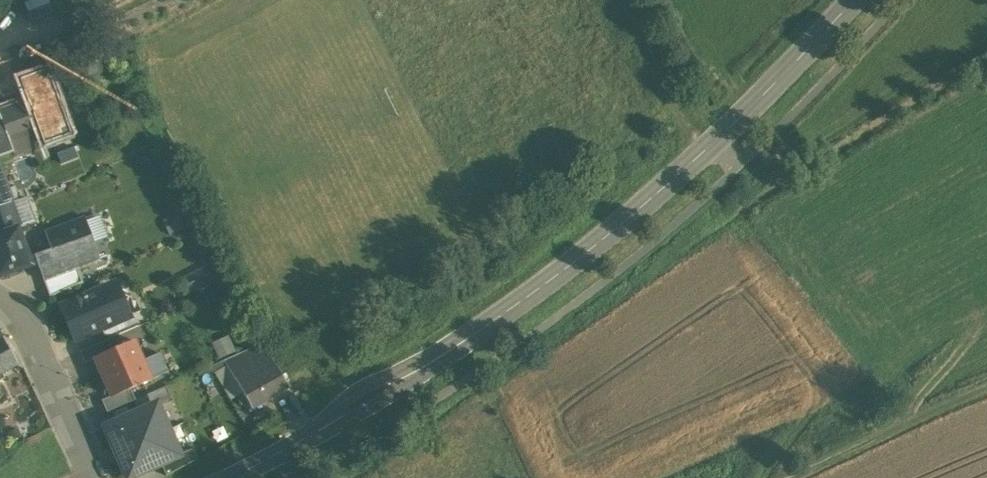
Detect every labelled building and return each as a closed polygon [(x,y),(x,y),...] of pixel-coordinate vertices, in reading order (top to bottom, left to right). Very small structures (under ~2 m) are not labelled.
[(88,49),(76,55),(75,70),(87,77),(99,71),(101,62),(99,57),(96,53),(88,49)] [(136,52),(125,58),(133,72),(143,67),(136,52)] [(13,153),(15,157),(44,146),(71,136),(46,69),(19,79),(27,101),(0,111),(0,158),(13,153)] [(9,204),(0,180),(0,207),(9,204)] [(31,266),(17,227),(33,221),(24,199),(9,204),(0,207),(0,277),(31,266)] [(48,230),(55,250),(34,257),(50,297),(83,282),(76,268),(100,261),(84,218),(48,230)] [(104,288),(84,297),(83,296),(68,303),(69,303),(61,307),(67,320),(66,321),(75,340),(101,329),(125,318),(125,317),(124,315),(127,309),(124,303),(118,300),(111,303),(104,288)] [(125,318),(101,329),(107,340),(108,340),(140,326),(134,313),(125,317),(125,318)] [(230,334),(214,341),(221,356),(236,350),(230,334)] [(18,368),(1,337),(0,337),(0,377),(18,368)] [(107,340),(80,352),(85,364),(95,360),(94,359),(113,351),(108,340),(107,340)] [(113,351),(94,359),(95,360),(99,370),(101,369),(105,378),(143,361),(134,342),(113,351)] [(262,344),(223,361),(228,369),(243,393),(237,397),(242,406),(248,402),(253,410),(287,385),(262,344)] [(143,361),(151,380),(167,373),(159,354),(143,361)] [(143,361),(105,378),(108,386),(106,386),(111,397),(111,398),(130,389),(151,380),(143,361)] [(228,369),(223,361),(209,368),(213,376),(228,369)] [(314,370),(297,382),(303,390),(319,379),(314,370)] [(134,402),(139,414),(157,406),(171,399),(166,388),(134,402)] [(130,389),(111,398),(111,397),(102,401),(107,413),(135,400),(130,389)] [(120,445),(122,451),(168,431),(157,406),(139,414),(106,428),(114,448),(120,445)] [(122,451),(125,457),(120,460),(128,477),(129,477),(162,463),(179,456),(168,431),(122,451)] [(194,449),(179,456),(162,463),(167,476),(198,460),(194,449)]
